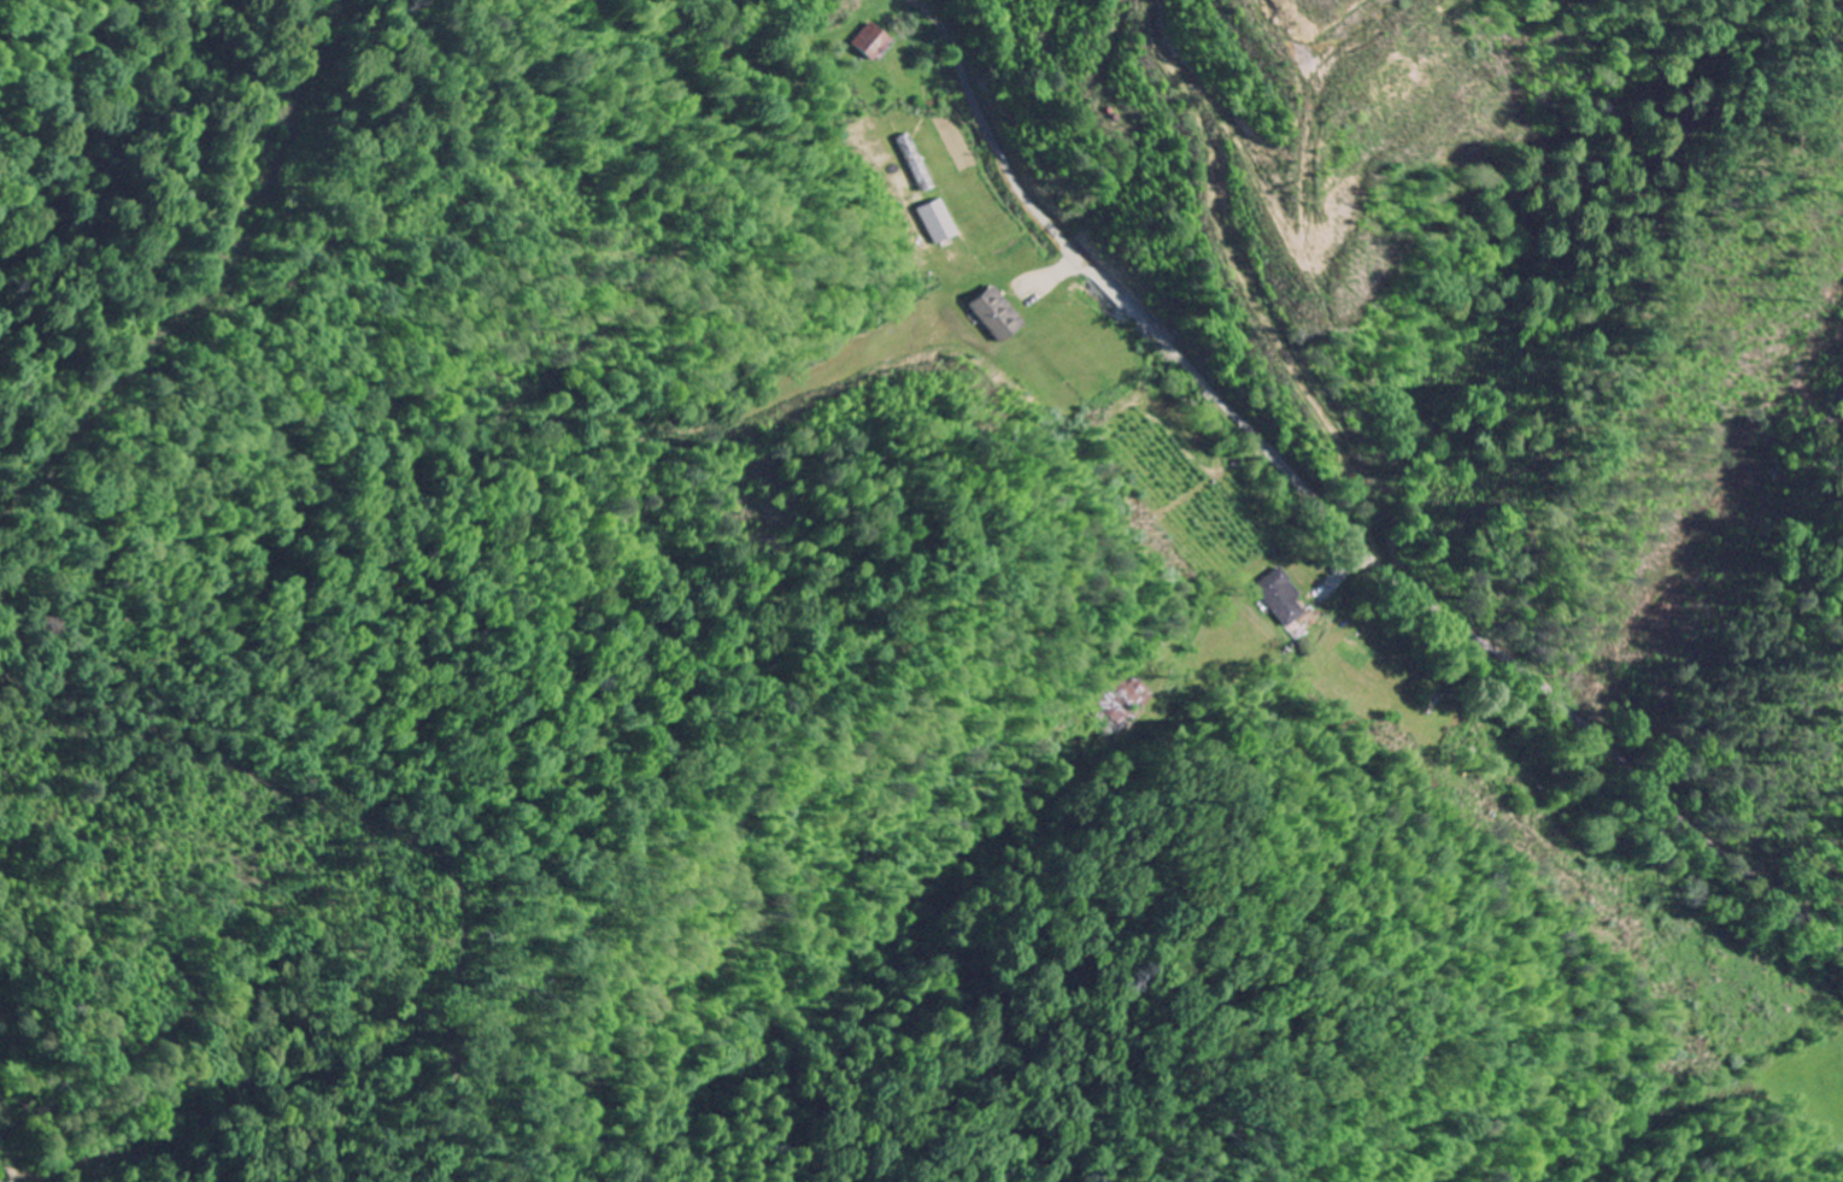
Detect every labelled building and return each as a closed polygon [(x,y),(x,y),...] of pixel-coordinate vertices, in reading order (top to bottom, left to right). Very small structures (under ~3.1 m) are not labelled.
[(851,43),(871,62),(891,41),(871,22),(851,43)] [(921,208),(936,244),(958,235),(943,199),(921,208)] [(1027,322),(992,285),(970,305),(1005,343),(1027,322)] [(1295,601),(1302,595),(1280,567),(1255,587),(1287,628),(1305,613),(1295,601)]
